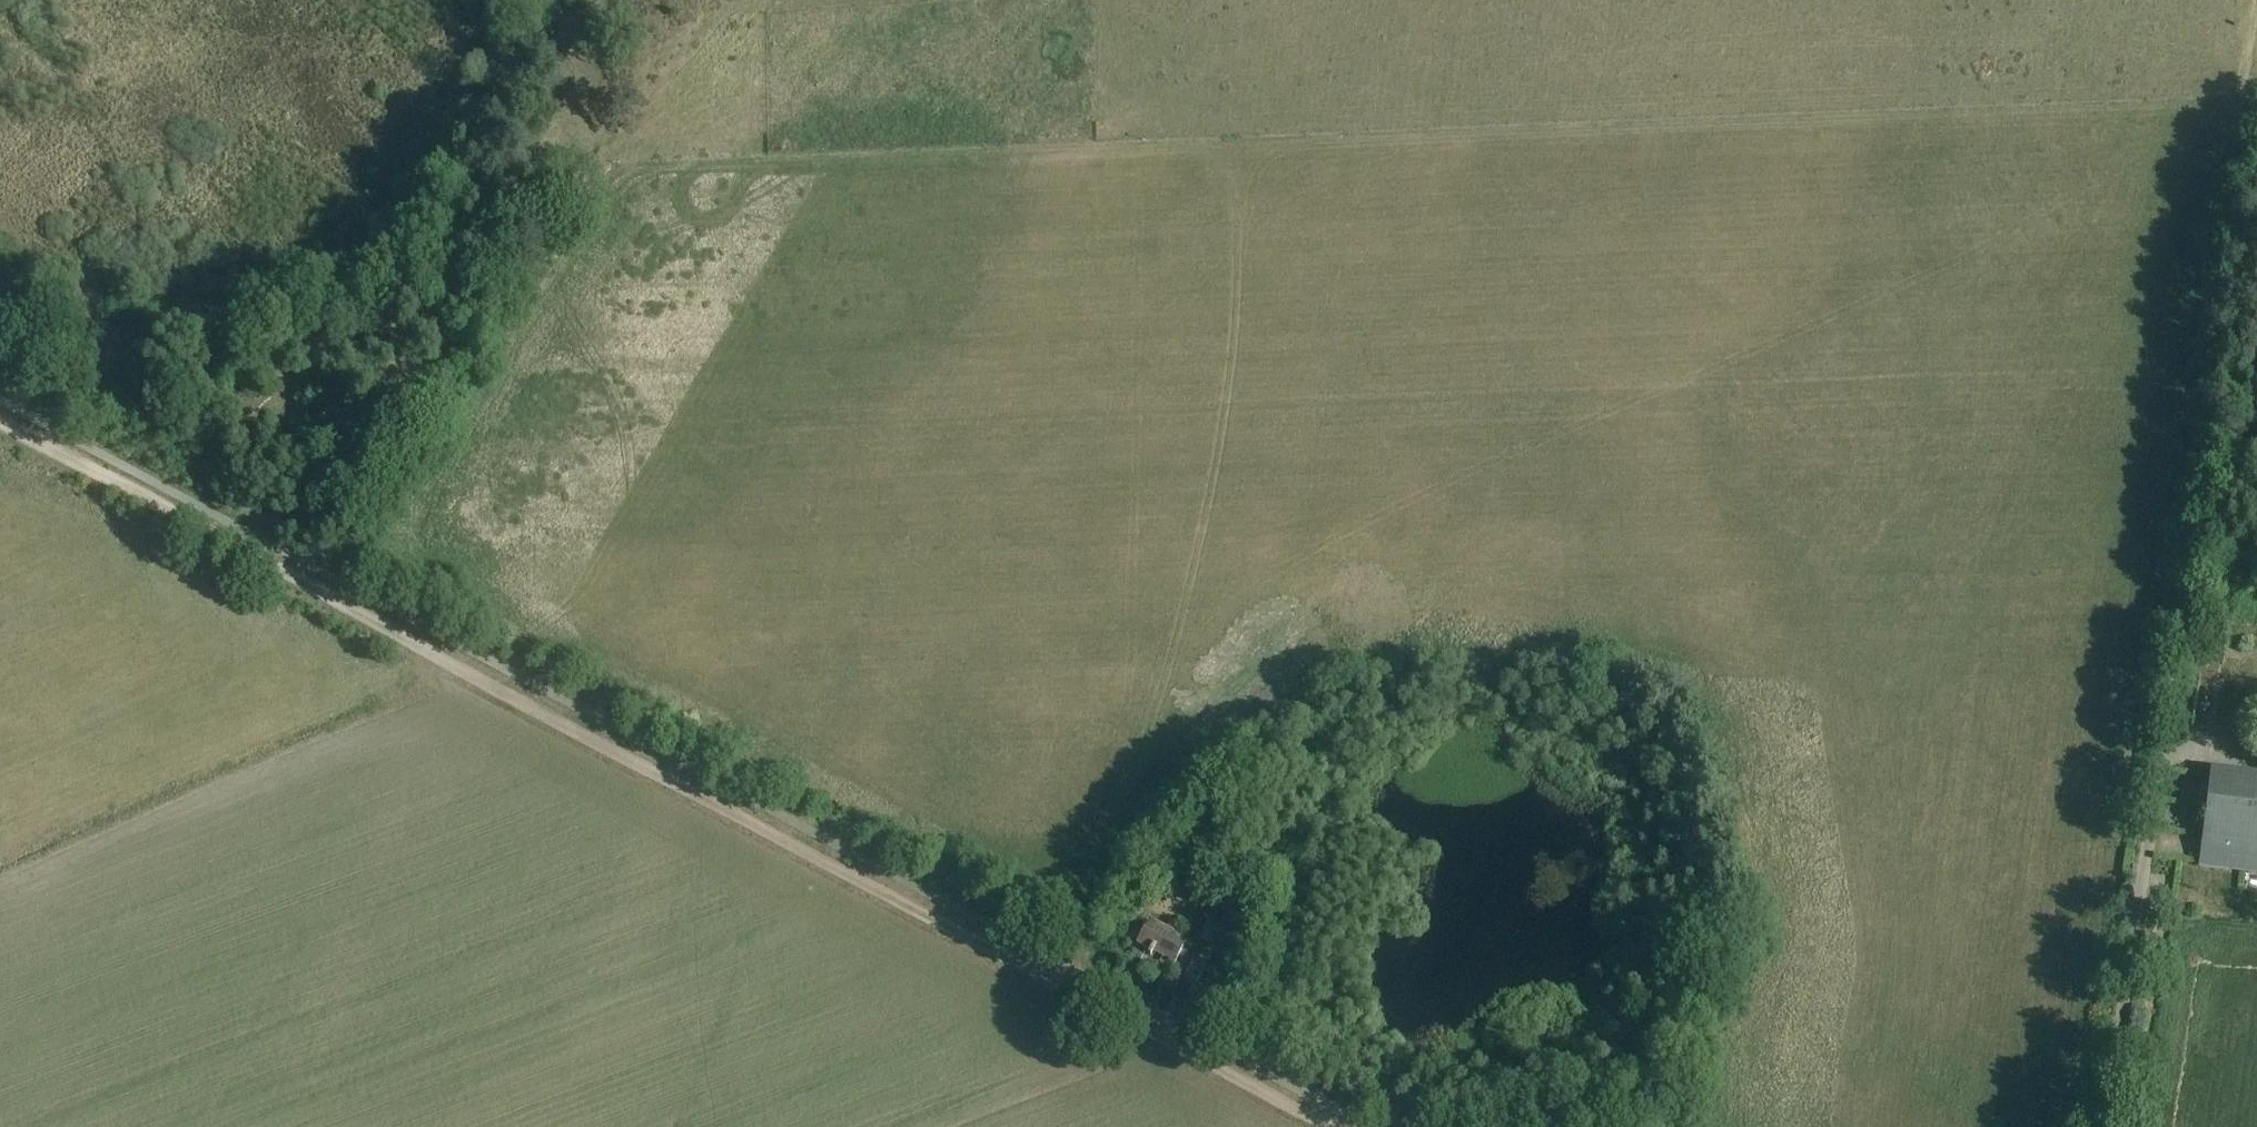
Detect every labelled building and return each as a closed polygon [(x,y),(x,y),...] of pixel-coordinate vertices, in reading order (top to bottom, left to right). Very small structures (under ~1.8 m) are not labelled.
[(2210,769),(2199,862),(2256,869),(2256,775),(2210,769)] [(1225,926),(1236,902),(1215,893),(1205,918),(1225,926)] [(1166,930),(1149,920),(1136,943),(1150,951),(1147,955),(1150,957),(1153,952),(1175,964),(1177,960),(1188,965),(1198,947),(1177,936),(1180,932),(1168,925),(1166,930)]
